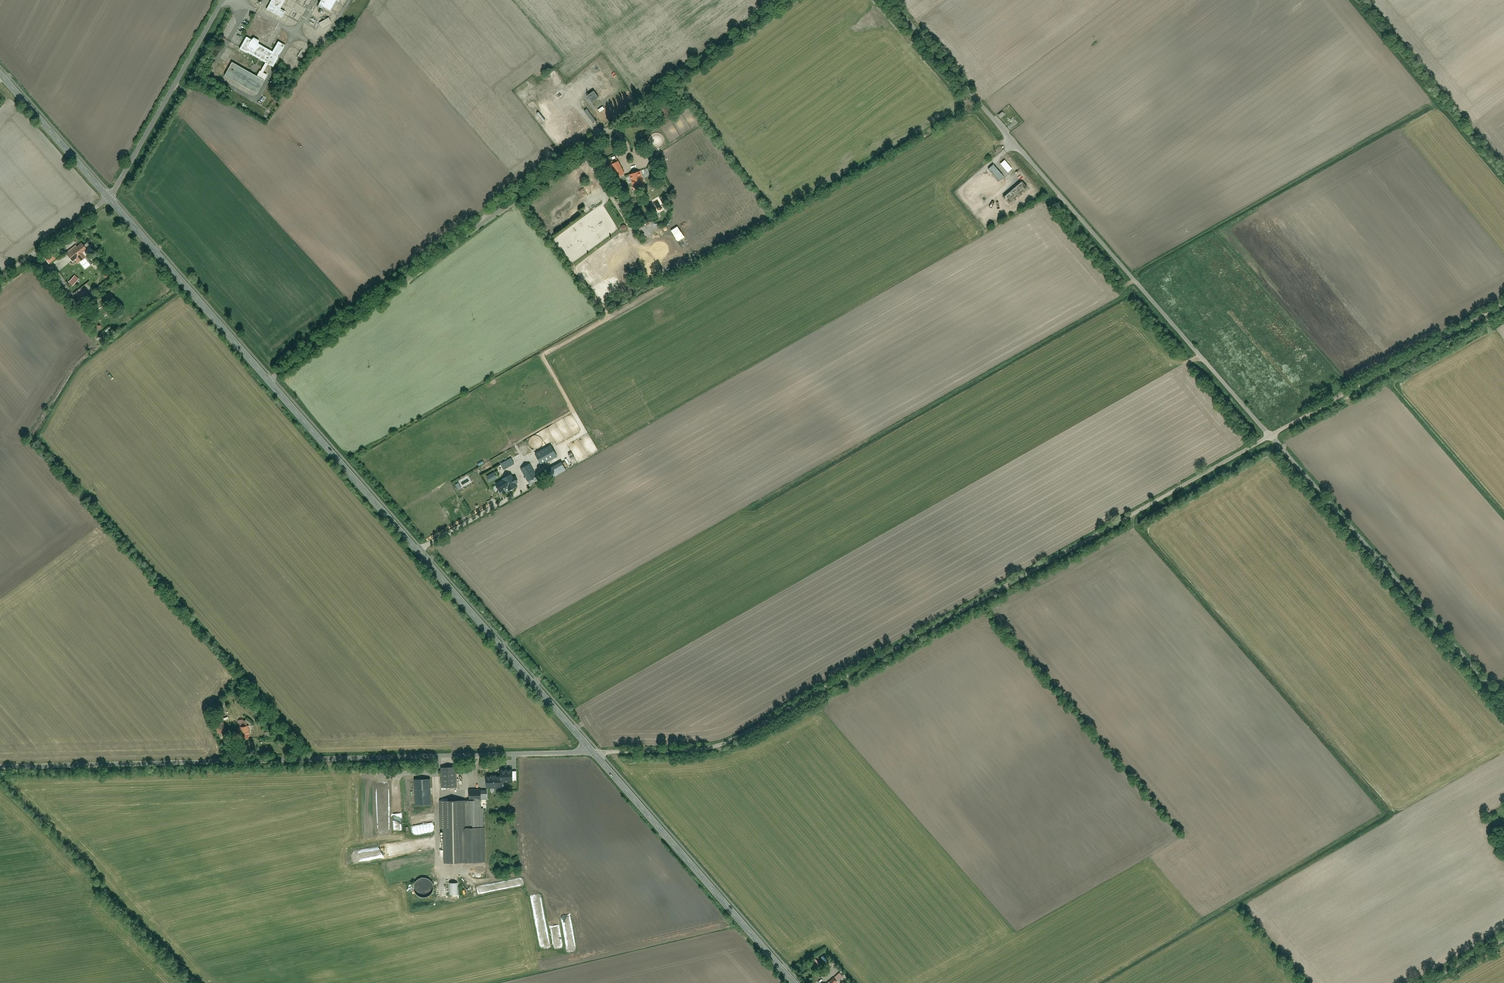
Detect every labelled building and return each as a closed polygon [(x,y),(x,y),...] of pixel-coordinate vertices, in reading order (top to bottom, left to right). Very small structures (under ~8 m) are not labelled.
[(280,9),(285,0),(272,0),(266,10),(282,18),(286,12),(280,9)] [(319,6),(330,12),(336,0),(322,0),(319,6)] [(332,24),(329,18),(320,23),(323,29),(332,24)] [(285,46),(278,42),(273,52),(259,44),(260,41),(254,38),(252,41),(246,38),(240,49),(274,67),(285,46)] [(232,63),(224,76),(257,94),(265,81),(232,63)] [(588,96),(592,104),(599,99),(594,92),(588,96)] [(588,110),(585,113),(594,125),(597,122),(588,110)] [(1005,161),(1001,164),(1008,172),(1012,169),(1005,161)] [(619,162),(609,166),(615,179),(625,174),(619,162)] [(996,163),(989,170),(1000,182),(1007,175),(996,163)] [(576,172),(575,175),(577,179),(578,180),(582,182),(587,181),(590,179),(592,175),(591,171),(589,168),(586,166),(581,166),(578,168),(576,172)] [(648,169),(638,173),(636,171),(633,172),(632,175),(629,176),(635,191),(646,187),(643,178),(650,175),(648,169)] [(586,183),(586,187),(587,190),(589,192),(592,192),(595,191),(597,188),(598,185),(596,183),(594,181),(591,180),(588,181),(586,183)] [(1022,183),(1005,198),(1010,204),(1028,189),(1022,183)] [(587,203),(583,196),(587,194),(585,189),(580,192),(582,195),(578,198),(582,206),(587,203)] [(660,198),(651,203),(657,215),(666,210),(660,198)] [(74,264),(77,262),(78,264),(81,262),(87,270),(95,263),(89,255),(92,252),(89,249),(86,251),(81,244),(67,255),(74,264)] [(656,248),(652,251),(656,257),(660,255),(656,248)] [(54,253),(44,259),(49,265),(58,259),(54,253)] [(68,284),(73,288),(79,280),(75,276),(68,284)] [(82,288),(75,294),(83,303),(90,298),(82,288)] [(109,327),(99,338),(104,343),(115,333),(109,327)] [(551,446),(535,455),(542,466),(557,457),(551,446)] [(501,465),(504,471),(522,461),(519,455),(501,465)] [(545,472),(550,480),(566,471),(561,462),(545,472)] [(521,470),(528,482),(537,478),(530,465),(521,470)] [(487,477),(490,483),(498,479),(495,473),(487,477)] [(514,475),(512,476),(512,474),(503,479),(504,480),(495,485),(500,494),(508,489),(510,492),(518,488),(517,485),(519,483),(514,475)] [(239,727),(240,740),(248,740),(247,726),(239,727)] [(442,768),(443,787),(456,786),(455,767),(442,768)] [(487,776),(487,787),(502,787),(502,782),(513,782),(513,770),(501,770),(501,776),(497,776),(497,775),(491,775),(491,776),(487,776)] [(415,779),(416,805),(431,804),(430,779),(415,779)] [(445,829),(446,862),(485,861),(485,827),(484,827),(483,808),(481,808),(481,799),(481,790),(481,789),(469,789),(470,800),(440,801),(441,829),(445,829)] [(491,790),(481,790),(481,799),(491,799),(491,790)] [(818,957),(812,962),(822,973),(828,968),(818,957)] [(830,982),(831,982),(837,982),(843,978),(840,973),(830,982)]
